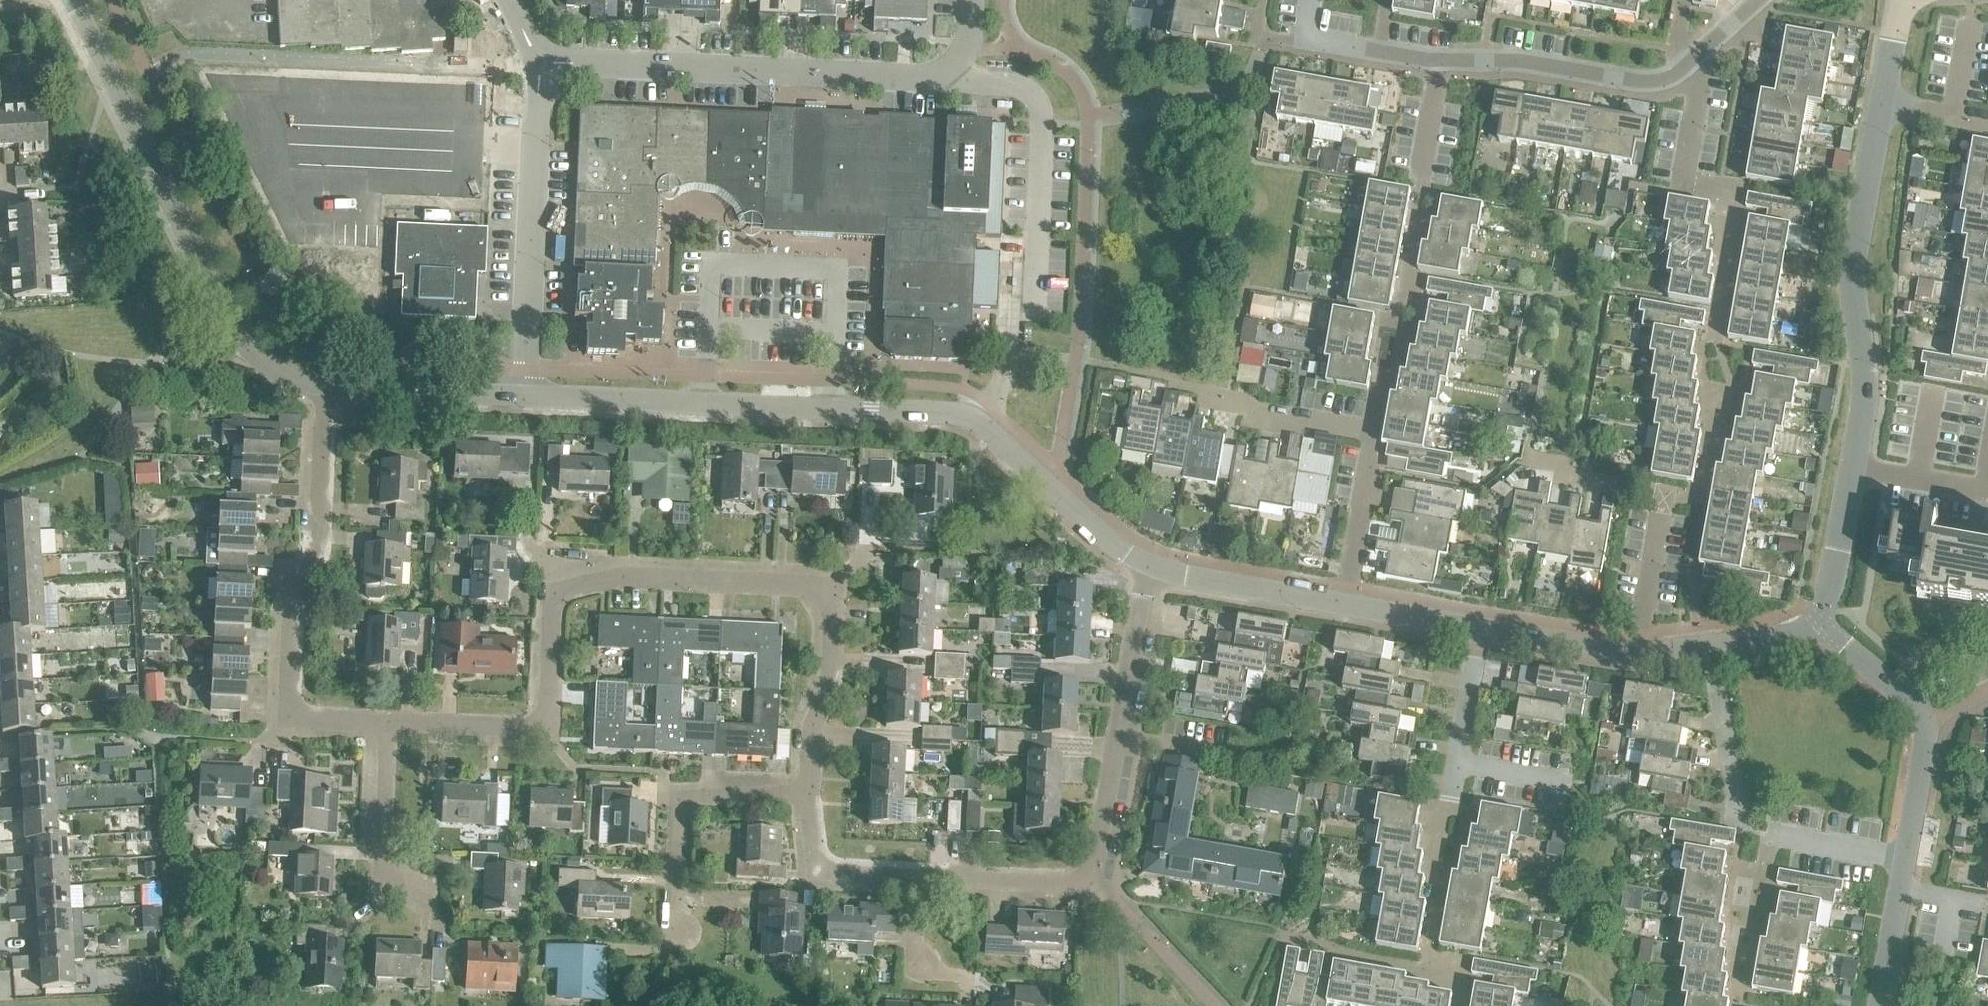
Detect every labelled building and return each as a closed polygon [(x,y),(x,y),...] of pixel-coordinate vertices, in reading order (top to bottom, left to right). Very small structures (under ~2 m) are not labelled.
[(565,7),(589,8),(588,20),(603,20),(604,0),(565,0),(565,7)] [(680,12),(681,0),(642,0),(641,22),(656,22),(657,11),(680,12)] [(680,12),(704,13),(704,25),(718,25),(719,2),(729,3),(729,0),(681,0),(680,12)] [(796,17),(796,0),(748,0),(748,4),(758,4),(757,27),(772,28),(772,16),(796,17)] [(854,2),(854,0),(796,0),(796,17),(819,18),(819,30),(834,30),(835,7),(844,8),(845,2),(854,2)] [(854,2),(864,2),(863,9),(873,9),(872,32),(887,33),(887,21),(925,23),(926,0),(854,0),(854,2)] [(1179,1),(1177,0),(1177,1),(1179,1),(1176,20),(1174,19),(1174,20),(1175,20),(1172,39),(1170,38),(1170,39),(1171,39),(1171,40),(1193,44),(1195,34),(1216,38),(1216,37),(1217,37),(1215,36),(1217,26),(1218,17),(1220,8),(1221,0),(1179,0),(1179,1)] [(1393,6),(1398,7),(1397,14),(1433,21),(1433,20),(1434,20),(1434,19),(1432,19),(1435,0),(1394,0),(1393,6)] [(1593,12),(1595,0),(1573,0),(1572,8),(1572,6),(1593,10),(1592,12),(1593,12)] [(1614,15),(1617,0),(1595,0),(1593,12),(1594,10),(1614,13),(1614,15)] [(1614,15),(1615,15),(1615,13),(1635,17),(1635,19),(1636,19),(1637,19),(1639,6),(1656,9),(1658,0),(1617,0),(1614,15)] [(1699,5),(1715,8),(1717,0),(1700,0),(1699,5)] [(1232,10),(1220,8),(1218,17),(1230,19),(1232,10)] [(1245,13),(1232,10),(1230,19),(1244,21),(1245,13)] [(1230,19),(1218,17),(1217,26),(1229,28),(1230,19)] [(1242,30),(1244,21),(1230,19),(1229,28),(1242,30)] [(452,54),(466,55),(467,31),(453,30),(452,54)] [(1781,52),(1830,61),(1830,60),(1828,60),(1831,40),(1833,40),(1834,40),(1833,39),(1786,30),(1785,31),(1787,32),(1783,52),(1781,52)] [(1204,52),(1217,54),(1218,45),(1206,43),(1204,52)] [(1218,45),(1217,54),(1229,56),(1231,47),(1218,45)] [(1777,73),(1777,74),(1826,82),(1824,81),(1828,61),(1830,61),(1781,52),(1781,53),(1783,53),(1779,73),(1777,73)] [(1853,66),(1851,77),(1859,78),(1861,67),(1853,66)] [(1295,123),(1303,78),(1303,77),(1303,80),(1275,75),(1276,73),(1275,73),(1274,73),(1270,96),(1280,98),(1276,119),(1276,120),(1277,120),(1277,118),(1295,121),(1295,123)] [(1779,74),(1776,94),(1775,95),(1807,101),(1806,102),(1821,104),(1822,104),(1822,103),(1820,103),(1824,82),(1826,83),(1826,82),(1777,74),(1779,74)] [(1314,127),(1318,104),(1328,106),(1332,83),(1331,83),(1331,85),(1303,80),(1304,78),(1303,78),(1295,123),(1296,123),(1296,121),(1314,125),(1314,127)] [(1342,132),(1351,86),(1350,86),(1350,88),(1332,85),(1332,83),(1328,106),(1318,104),(1314,127),(1315,127),(1315,125),(1342,130),(1342,132)] [(1351,86),(1342,132),(1343,132),(1343,130),(1371,135),(1371,137),(1372,137),(1372,136),(1377,113),(1367,111),(1371,90),(1370,90),(1370,89),(1369,89),(1369,91),(1351,88),(1351,86)] [(1371,90),(1367,111),(1377,113),(1381,92),(1371,90)] [(1756,113),(1756,114),(1805,122),(1803,122),(1806,102),(1807,101),(1775,95),(1776,94),(1761,91),(1761,92),(1760,92),(1760,93),(1762,93),(1758,114),(1756,113)] [(1516,144),(1516,145),(1525,99),(1524,99),(1524,101),(1496,96),(1497,94),(1496,94),(1496,95),(1495,95),(1491,118),(1500,119),(1497,140),(1497,141),(1498,141),(1498,139),(1516,142),(1516,144)] [(1535,148),(1539,125),(1549,127),(1553,104),(1552,104),(1552,106),(1525,101),(1525,99),(1516,145),(1517,145),(1517,143),(1535,146),(1535,148)] [(1838,100),(1837,108),(1845,109),(1846,101),(1838,100)] [(1563,153),(1564,153),(1572,107),(1571,107),(1571,109),(1553,106),(1553,104),(1549,127),(1539,125),(1535,148),(1536,148),(1536,146),(1564,151),(1563,153)] [(629,188),(656,190),(656,189),(648,189),(649,179),(653,179),(653,169),(647,169),(647,165),(641,165),(642,150),(654,151),(656,110),(579,107),(575,195),(629,198),(629,188)] [(1592,158),(1596,135),(1587,133),(1591,111),(1590,111),(1590,113),(1572,109),(1572,107),(1564,153),(1565,151),(1592,156),(1592,158)] [(27,117),(28,117),(27,109),(0,111),(3,148),(18,147),(19,147),(18,132),(28,132),(27,117)] [(711,186),(718,189),(720,182),(721,167),(728,167),(729,136),(745,136),(746,114),(656,110),(654,151),(642,150),(641,165),(647,165),(647,169),(653,169),(653,179),(649,179),(648,189),(656,189),(656,190),(667,191),(676,187),(684,185),(693,184),(701,184),(711,186)] [(1611,161),(1619,116),(1618,118),(1591,113),(1591,111),(1587,133),(1596,135),(1592,158),(1593,158),(1593,156),(1611,159),(1611,161)] [(749,228),(762,228),(764,194),(764,184),(767,126),(768,115),(746,114),(745,136),(729,136),(728,167),(721,167),(720,182),(718,189),(725,193),(732,198),(738,204),(743,211),(747,219),(749,228)] [(1752,135),(1801,144),(1801,143),(1799,143),(1803,122),(1805,123),(1805,122),(1756,114),(1758,114),(1754,135),(1752,135)] [(895,234),(894,265),(973,268),(974,237),(984,238),(989,125),(800,117),(768,115),(767,126),(764,184),(764,194),(762,228),(895,234)] [(1385,115),(1383,126),(1393,128),(1395,117),(1385,115)] [(44,116),(28,117),(27,117),(28,132),(18,132),(19,147),(18,147),(18,155),(46,153),(44,116)] [(1619,116),(1611,161),(1612,159),(1630,163),(1630,165),(1630,164),(1631,164),(1635,143),(1644,145),(1648,121),(1647,121),(1647,123),(1619,118),(1620,116),(1619,116)] [(1491,118),(1487,139),(1497,140),(1500,119),(1491,118)] [(1749,155),(1797,164),(1798,164),(1795,163),(1799,144),(1801,144),(1752,135),(1754,136),(1751,155),(1749,155)] [(1967,165),(1987,169),(1987,143),(1972,141),(1971,141),(1971,142),(1973,142),(1969,165),(1967,165)] [(1343,142),(1341,154),(1353,156),(1356,144),(1343,142)] [(1635,143),(1631,164),(1641,165),(1644,145),(1635,143)] [(1310,151),(1308,161),(1316,162),(1318,152),(1310,151)] [(1322,151),(1319,169),(1336,171),(1339,153),(1322,151)] [(1835,151),(1831,171),(1846,173),(1846,172),(1847,167),(1849,154),(1835,151)] [(1279,155),(1278,163),(1288,164),(1289,157),(1279,155)] [(1797,164),(1749,155),(1749,156),(1751,156),(1747,178),(1745,177),(1745,178),(1745,179),(1793,187),(1794,186),(1792,186),(1795,164),(1797,164)] [(1963,189),(1987,193),(1987,169),(1967,165),(1969,166),(1965,189),(1963,188),(1963,189)] [(14,169),(15,178),(27,177),(26,169),(14,169)] [(27,177),(15,178),(15,187),(27,186),(27,177)] [(1582,183),(1579,203),(1594,206),(1597,186),(1582,183)] [(1311,184),(1310,191),(1323,193),(1324,186),(1311,184)] [(1364,208),(1363,208),(1405,216),(1408,199),(1403,198),(1404,190),(1369,184),(1368,185),(1370,186),(1366,208),(1364,208)] [(652,271),(656,190),(629,188),(629,198),(575,195),(572,268),(583,269),(583,268),(652,271)] [(1966,215),(1966,214),(1987,217),(1987,193),(1963,189),(1965,189),(1961,212),(1959,212),(1959,213),(1959,214),(1966,215)] [(1768,210),(1766,221),(1765,222),(1788,226),(1788,227),(1790,227),(1802,229),(1802,228),(1801,228),(1804,214),(1809,215),(1809,216),(1810,216),(1812,205),(1747,193),(1745,207),(1746,207),(1746,206),(1768,210)] [(1663,224),(1670,225),(1670,224),(1705,230),(1708,213),(1702,212),(1703,204),(1668,198),(1668,199),(1667,199),(1669,200),(1665,223),(1663,222),(1663,223),(1663,224)] [(1440,206),(1437,223),(1471,229),(1471,230),(1477,232),(1478,231),(1478,230),(1476,230),(1480,207),(1482,207),(1483,207),(1482,207),(1482,206),(1446,200),(1445,207),(1440,206)] [(1359,232),(1401,239),(1404,222),(1398,221),(1399,216),(1405,217),(1405,216),(1363,208),(1363,209),(1365,209),(1361,232),(1359,232)] [(46,226),(45,226),(44,210),(7,212),(9,240),(17,239),(17,238),(32,237),(31,227),(46,226)] [(1967,239),(1968,238),(1987,242),(1987,217),(1966,214),(1966,215),(1962,237),(1960,236),(1960,237),(1961,237),(1961,238),(1967,239)] [(1747,226),(1744,243),(1786,250),(1784,250),(1788,227),(1788,226),(1765,222),(1766,221),(1754,219),(1752,227),(1747,226)] [(1913,221),(1911,228),(1923,230),(1924,223),(1913,221)] [(1430,229),(1427,246),(1461,252),(1461,253),(1468,254),(1469,254),(1469,253),(1467,253),(1471,230),(1471,229),(1437,223),(1435,230),(1430,229)] [(1665,249),(1671,250),(1672,249),(1706,255),(1709,237),(1703,236),(1705,230),(1670,224),(1670,225),(1666,247),(1664,247),(1664,248),(1665,248),(1665,249)] [(53,225),(45,226),(46,226),(31,227),(32,237),(17,238),(17,239),(18,254),(55,252),(53,225)] [(396,225),(393,277),(401,277),(399,317),(474,321),(476,274),(484,274),(486,229),(396,225)] [(1355,255),(1355,256),(1397,263),(1400,246),(1394,245),(1395,239),(1401,241),(1401,239),(1359,232),(1361,233),(1357,256),(1355,255)] [(1969,264),(1969,263),(1987,266),(1987,242),(1968,238),(1967,239),(1964,261),(1962,261),(1961,262),(1962,262),(1962,263),(1969,264)] [(1743,249),(1740,267),(1781,274),(1782,274),(1780,273),(1784,250),(1786,251),(1786,250),(1744,243),(1744,244),(1749,245),(1749,250),(1743,249)] [(1461,252),(1427,246),(1426,252),(1420,251),(1417,270),(1458,277),(1458,276),(1459,276),(1457,275),(1461,253),(1461,252)] [(1666,273),(1673,274),(1673,273),(1707,279),(1710,262),(1705,261),(1706,255),(1672,249),(1671,250),(1667,272),(1665,272),(1666,272),(1666,273)] [(57,279),(55,252),(18,254),(19,269),(19,270),(34,269),(34,279),(49,278),(49,279),(57,279)] [(1351,279),(1393,287),(1396,269),(1390,268),(1391,263),(1397,264),(1397,263),(1355,256),(1357,256),(1353,279),(1351,279)] [(1508,260),(1507,269),(1519,271),(1520,263),(1521,263),(1508,260)] [(1963,287),(1987,291),(1987,266),(1969,263),(1969,264),(1965,287),(1963,286),(1963,287)] [(894,265),(892,305),(963,308),(971,308),(973,268),(894,265)] [(1738,273),(1735,290),(1777,298),(1777,297),(1775,297),(1779,274),(1781,274),(1740,267),(1739,268),(1745,269),(1744,274),(1738,273)] [(651,297),(652,271),(583,268),(583,269),(583,280),(577,280),(575,310),(574,310),(573,317),(586,318),(585,328),(584,335),(586,335),(585,354),(604,355),(604,354),(615,355),(615,357),(623,357),(623,345),(641,346),(641,344),(659,345),(660,326),(659,326),(660,315),(662,315),(662,307),(648,307),(648,297),(651,297)] [(50,295),(49,279),(49,278),(34,279),(34,269),(19,270),(19,269),(11,270),(13,297),(50,295)] [(1673,273),(1673,274),(1669,296),(1667,296),(1667,297),(1667,298),(1709,305),(1712,287),(1706,286),(1707,279),(1673,273)] [(1296,274),(1294,289),(1305,291),(1308,276),(1296,274)] [(1393,287),(1351,279),(1351,280),(1353,280),(1349,303),(1347,302),(1347,303),(1347,304),(1383,310),(1384,303),(1390,304),(1393,287)] [(1448,296),(1446,307),(1469,311),(1468,312),(1470,312),(1482,314),(1483,313),(1482,313),(1484,300),(1489,301),(1490,301),(1492,290),(1428,279),(1425,292),(1426,292),(1448,296)] [(1919,279),(1915,297),(1931,299),(1934,282),(1919,279)] [(1958,311),(1987,316),(1987,291),(1963,287),(1965,288),(1961,311),(1959,310),(1958,311)] [(1734,297),(1731,314),(1773,321),(1771,321),(1775,298),(1777,298),(1735,290),(1735,291),(1741,292),(1740,298),(1734,297)] [(1253,295),(1250,317),(1273,321),(1276,299),(1253,295)] [(1652,329),(1655,330),(1655,329),(1677,333),(1677,332),(1679,321),(1701,325),(1701,326),(1702,326),(1704,312),(1640,301),(1638,312),(1639,312),(1639,311),(1644,312),(1642,326),(1641,326),(1641,327),(1653,329),(1652,329)] [(1905,303),(1903,313),(1914,315),(1915,305),(1905,303)] [(963,308),(892,305),(892,312),(883,311),(882,346),(894,359),(957,362),(960,358),(963,308)] [(1428,311),(1424,328),(1459,334),(1458,336),(1465,337),(1465,336),(1466,336),(1466,335),(1464,335),(1468,312),(1469,311),(1446,307),(1434,305),(1433,312),(1428,311)] [(1327,334),(1369,342),(1372,324),(1367,323),(1368,316),(1332,310),(1331,311),(1333,311),(1329,334),(1327,334)] [(1954,335),(1987,340),(1987,316),(1958,311),(1960,312),(1956,335),(1954,334),(1954,335)] [(1773,321),(1731,314),(1731,315),(1737,316),(1736,321),(1730,320),(1727,338),(1768,346),(1768,345),(1769,345),(1767,344),(1771,321),(1773,322),(1773,321)] [(1505,319),(1503,329),(1515,332),(1516,328),(1520,328),(1521,322),(1505,319)] [(1418,334),(1415,351),(1449,357),(1449,358),(1456,359),(1457,358),(1455,358),(1458,336),(1459,334),(1424,328),(1423,335),(1418,334)] [(1649,354),(1656,355),(1656,354),(1690,360),(1693,342),(1688,342),(1689,334),(1677,332),(1677,333),(1655,329),(1655,330),(1651,352),(1649,352),(1648,353),(1649,353),(1649,354)] [(1324,359),(1331,360),(1331,359),(1365,365),(1368,348),(1362,347),(1363,342),(1369,343),(1369,342),(1327,334),(1327,335),(1329,335),(1325,358),(1323,358),(1324,358),(1324,359)] [(1952,358),(1952,359),(1986,365),(1987,358),(1987,340),(1954,335),(1956,335),(1952,358)] [(1924,343),(1922,353),(1937,356),(1939,345),(1924,343)] [(1408,356),(1405,374),(1439,380),(1439,381),(1446,382),(1446,381),(1447,382),(1447,381),(1445,380),(1449,358),(1449,357),(1415,351),(1414,357),(1408,356)] [(1774,368),(1772,379),(1771,380),(1794,384),(1794,385),(1796,385),(1808,387),(1808,386),(1807,385),(1810,372),(1815,373),(1815,374),(1816,374),(1818,363),(1753,351),(1751,365),(1752,365),(1752,364),(1774,368)] [(1952,359),(1952,358),(1950,358),(1937,356),(1922,353),(1920,364),(1921,364),(1926,364),(1924,378),(1923,378),(1923,379),(1960,386),(1960,384),(1959,384),(1961,373),(1983,377),(1983,378),(1984,378),(1986,365),(1952,359)] [(1650,378),(1657,379),(1657,378),(1692,384),(1695,367),(1689,366),(1690,360),(1656,354),(1656,355),(1652,377),(1650,377),(1650,378)] [(1601,357),(1600,367),(1608,368),(1609,358),(1601,357)] [(1331,359),(1331,360),(1327,382),(1325,382),(1325,383),(1325,384),(1326,384),(1366,391),(1369,373),(1364,372),(1365,365),(1331,359)] [(1238,365),(1235,383),(1258,387),(1261,369),(1238,365)] [(1596,373),(1595,384),(1603,385),(1604,374),(1596,373)] [(1398,382),(1395,396),(1429,402),(1429,404),(1436,405),(1436,404),(1437,404),(1435,403),(1439,381),(1439,380),(1405,374),(1404,380),(1398,379),(1398,382)] [(1115,375),(1113,387),(1124,389),(1126,377),(1115,375)] [(1145,456),(1152,457),(1153,458),(1161,410),(1139,406),(1141,393),(1142,393),(1142,392),(1148,393),(1150,381),(1126,377),(1124,389),(1132,390),(1121,452),(1122,452),(1122,451),(1145,455),(1145,456)] [(1753,384),(1750,401),(1784,407),(1784,408),(1791,409),(1791,408),(1792,409),(1792,408),(1790,408),(1794,385),(1794,384),(1771,380),(1772,379),(1760,377),(1758,385),(1753,384)] [(1101,378),(1099,388),(1109,389),(1111,380),(1101,378)] [(1652,403),(1659,404),(1659,403),(1693,409),(1696,392),(1691,391),(1692,384),(1657,378),(1657,379),(1653,402),(1651,401),(1651,402),(1652,402),(1652,403)] [(1316,381),(1315,389),(1324,391),(1326,384),(1325,384),(1325,383),(1316,381)] [(1522,386),(1521,393),(1535,395),(1536,388),(1522,386)] [(1821,389),(1819,401),(1832,403),(1834,391),(1821,389)] [(1175,470),(1183,471),(1184,471),(1192,423),(1191,423),(1169,420),(1172,406),(1176,407),(1179,394),(1164,392),(1161,410),(1153,458),(1152,457),(1151,465),(1152,465),(1153,464),(1176,468),(1175,470)] [(1388,402),(1385,419),(1427,426),(1425,426),(1429,404),(1429,402),(1395,396),(1394,403),(1388,402)] [(1743,406),(1740,423),(1775,430),(1774,431),(1781,432),(1781,431),(1782,431),(1780,430),(1784,408),(1784,407),(1750,401),(1749,407),(1743,406)] [(1653,427),(1660,429),(1660,428),(1694,434),(1697,416),(1692,415),(1693,409),(1659,403),(1659,404),(1655,426),(1653,426),(1652,427),(1653,427)] [(153,408),(130,409),(131,424),(153,423),(153,408)] [(1184,471),(1183,471),(1182,479),(1183,479),(1183,478),(1206,482),(1206,483),(1215,485),(1223,436),(1222,436),(1222,437),(1200,433),(1202,420),(1203,420),(1203,419),(1193,417),(1191,423),(1192,423),(1184,471)] [(1388,437),(1387,444),(1421,450),(1421,449),(1425,427),(1427,427),(1427,426),(1385,419),(1382,436),(1388,437)] [(240,459),(278,461),(277,460),(279,424),(222,422),(221,446),(242,447),(242,459),(240,459)] [(1733,429),(1730,446),(1765,452),(1765,453),(1772,455),(1772,454),(1773,453),(1770,453),(1774,431),(1775,430),(1740,423),(1739,430),(1733,429)] [(1654,450),(1654,451),(1696,458),(1699,441),(1693,440),(1694,434),(1660,428),(1660,429),(1656,451),(1654,450)] [(594,439),(593,454),(618,456),(619,440),(594,439)] [(1302,440),(1298,462),(1299,463),(1292,501),(1293,501),(1316,505),(1316,506),(1324,508),(1333,460),(1332,460),(1310,456),(1312,443),(1313,443),(1313,442),(1302,440)] [(1265,465),(1266,465),(1259,503),(1260,504),(1283,508),(1282,509),(1291,510),(1293,501),(1292,501),(1299,463),(1298,462),(1277,459),(1279,445),(1280,445),(1280,444),(1269,442),(1265,465)] [(1421,450),(1387,444),(1384,457),(1385,457),(1407,461),(1405,472),(1405,471),(1405,472),(1442,479),(1442,478),(1441,478),(1444,464),(1449,465),(1449,466),(1450,466),(1452,455),(1423,450),(1423,449),(1421,449),(1421,450)] [(515,450),(498,449),(498,447),(455,445),(453,479),(454,479),(454,478),(470,479),(471,479),(479,479),(479,480),(483,480),(491,480),(492,480),(496,480),(496,481),(497,481),(498,469),(514,470),(514,474),(527,475),(528,475),(529,446),(516,445),(515,450)] [(1266,465),(1265,465),(1243,461),(1246,448),(1247,448),(1247,447),(1236,445),(1225,507),(1226,507),(1226,506),(1249,510),(1249,511),(1258,513),(1260,504),(1259,503),(1266,465)] [(1724,451),(1721,469),(1755,475),(1755,476),(1762,477),(1762,476),(1763,477),(1763,476),(1761,476),(1765,453),(1765,452),(1730,446),(1729,452),(1724,451)] [(559,492),(605,494),(607,462),(562,459),(562,447),(547,447),(546,476),(560,477),(559,492)] [(631,451),(630,480),(646,481),(645,498),(685,499),(687,453),(647,452),(631,451)] [(1601,451),(1600,463),(1610,464),(1611,452),(1601,451)] [(1696,458),(1654,451),(1656,452),(1652,475),(1650,474),(1650,475),(1650,476),(1686,482),(1687,475),(1693,476),(1696,458)] [(240,484),(240,494),(240,495),(255,496),(255,497),(269,498),(270,485),(277,486),(277,485),(276,484),(277,462),(278,462),(278,461),(240,459),(240,460),(242,460),(240,483),(239,483),(239,484),(240,484)] [(777,491),(779,464),(757,463),(757,461),(723,459),(721,501),(755,503),(757,475),(765,475),(764,490),(777,491)] [(793,464),(779,464),(777,491),(791,492),(791,494),(845,497),(847,463),(834,463),(793,460),(793,464)] [(1807,460),(1804,472),(1812,474),(1815,462),(1807,460)] [(870,485),(890,486),(891,463),(871,462),(870,485)] [(381,463),(380,476),(379,504),(395,505),(394,519),(424,521),(424,502),(415,502),(417,464),(381,463)] [(158,464),(134,465),(136,486),(159,485),(158,464)] [(1714,474),(1711,492),(1753,499),(1751,499),(1755,476),(1755,475),(1721,469),(1719,475),(1714,474)] [(923,470),(922,488),(914,488),(912,517),(950,519),(952,471),(923,470)] [(1513,474),(1505,481),(1510,486),(1517,479),(1513,474)] [(1416,493),(1412,515),(1450,522),(1450,523),(1459,524),(1461,516),(1460,515),(1464,492),(1465,492),(1465,491),(1403,480),(1401,491),(1402,491),(1416,493)] [(1500,482),(1491,490),(1505,499),(1513,501),(1514,492),(1513,491),(1500,482)] [(1515,541),(1538,545),(1539,545),(1545,507),(1546,507),(1550,484),(1539,482),(1539,484),(1540,484),(1537,497),(1516,493),(1516,492),(1514,492),(1513,501),(1506,540),(1515,542),(1515,541)] [(1805,485),(1803,492),(1806,497),(1812,498),(1814,487),(1805,485)] [(1601,507),(1611,509),(1615,491),(1604,489),(1601,507)] [(1711,492),(1707,516),(1749,523),(1747,522),(1751,499),(1753,500),(1753,499),(1711,492)] [(217,529),(217,530),(255,532),(255,531),(253,531),(254,509),(256,509),(256,508),(255,507),(255,497),(255,496),(240,495),(240,494),(225,494),(225,506),(218,506),(218,507),(219,507),(218,530),(217,529)] [(1545,554),(1568,558),(1569,558),(1576,520),(1577,520),(1581,498),(1570,496),(1570,497),(1568,511),(1546,507),(1545,507),(1539,545),(1538,545),(1536,554),(1545,555),(1545,554)] [(4,507),(5,532),(37,530),(37,529),(39,529),(38,516),(36,516),(36,506),(4,507)] [(672,506),(672,525),(675,525),(685,526),(687,526),(688,506),(672,506)] [(1569,558),(1568,558),(1567,567),(1576,569),(1576,568),(1599,572),(1600,573),(1611,511),(1600,509),(1600,510),(1601,511),(1598,524),(1577,520),(1576,520),(1569,558)] [(1402,523),(1398,545),(1398,546),(1437,553),(1446,555),(1447,546),(1446,546),(1450,523),(1450,522),(1412,515),(1389,511),(1388,521),(1389,522),(1389,521),(1402,523)] [(1794,513),(1791,531),(1804,533),(1806,533),(1809,516),(1794,513)] [(1705,522),(1702,540),(1745,547),(1745,546),(1743,546),(1747,523),(1749,524),(1749,523),(1707,516),(1706,517),(1712,518),(1711,523),(1705,522)] [(1986,549),(1934,540),(1938,519),(1927,517),(1925,526),(1894,520),(1887,562),(1923,568),(1918,595),(1918,598),(1987,610),(1987,540),(1986,549)] [(1165,518),(1160,533),(1169,536),(1174,521),(1168,519),(1165,518)] [(388,522),(388,533),(399,534),(399,522),(388,522)] [(675,525),(675,537),(685,538),(685,526),(675,525)] [(5,532),(7,557),(39,555),(39,554),(41,554),(40,540),(38,541),(37,530),(5,532)] [(217,555),(217,566),(246,568),(246,556),(253,556),(254,555),(252,555),(253,532),(255,532),(217,530),(217,531),(218,531),(217,554),(216,553),(216,555),(217,555)] [(123,531),(107,531),(107,543),(123,543),(123,531)] [(376,533),(375,545),(366,545),(364,587),(366,587),(366,596),(369,599),(380,599),(384,595),(384,588),(398,588),(400,548),(405,548),(405,534),(399,534),(388,533),(376,533)] [(1180,533),(1178,545),(1195,548),(1197,541),(1193,535),(1180,533)] [(1315,534),(1313,549),(1328,551),(1331,536),(1315,534)] [(504,551),(496,551),(496,538),(468,537),(468,550),(473,551),(470,601),(502,603),(504,551)] [(1780,538),(1778,551),(1800,554),(1802,542),(1780,538)] [(425,539),(424,554),(433,554),(433,539),(425,539)] [(1705,558),(1704,564),(1738,570),(1738,569),(1742,547),(1744,547),(1745,547),(1702,540),(1702,541),(1708,542),(1707,547),(1701,546),(1699,557),(1705,558)] [(1398,546),(1398,545),(1376,541),(1374,552),(1375,552),(1389,554),(1385,576),(1384,576),(1384,577),(1432,585),(1434,576),(1433,576),(1437,553),(1398,546)] [(1452,545),(1450,554),(1464,557),(1465,548),(1452,545)] [(7,557),(8,582),(40,580),(40,578),(42,578),(41,565),(39,565),(39,555),(7,557)] [(1738,570),(1704,564),(1701,578),(1702,578),(1703,577),(1724,581),(1722,592),(1722,593),(1759,600),(1759,599),(1758,598),(1761,584),(1766,585),(1766,586),(1767,586),(1769,575),(1740,570),(1738,569),(1738,570)] [(213,601),(213,602),(251,604),(251,603),(250,603),(251,581),(252,581),(252,579),(245,579),(246,568),(217,566),(216,578),(215,578),(215,579),(216,579),(215,601),(213,601)] [(938,569),(938,582),(967,583),(967,570),(938,569)] [(1024,586),(1053,587),(1053,574),(1024,573),(1024,586)] [(901,579),(900,604),(932,606),(934,580),(901,579)] [(8,582),(10,607),(42,605),(42,603),(44,603),(43,590),(41,590),(40,580),(8,582)] [(1057,586),(1056,612),(1088,613),(1089,587),(1057,586)] [(1501,592),(1499,600),(1509,602),(1511,593),(1501,592)] [(142,599),(141,611),(157,612),(158,599),(142,599)] [(214,627),(213,638),(242,639),(243,628),(250,628),(250,627),(249,627),(250,604),(251,605),(251,604),(213,602),(213,603),(215,603),(214,626),(212,625),(212,627),(214,627)] [(900,604),(899,629),(931,631),(932,606),(900,604)] [(10,607),(11,631),(11,632),(27,631),(27,632),(43,631),(43,628),(45,628),(44,615),(42,615),(42,605),(10,607)] [(1592,606),(1590,616),(1600,618),(1602,607),(1592,606)] [(1188,607),(1186,620),(1194,622),(1197,608),(1188,607)] [(129,608),(114,609),(114,624),(129,624),(129,608)] [(1056,612),(1054,636),(1087,638),(1088,613),(1056,612)] [(397,640),(418,641),(419,615),(393,614),(393,622),(368,621),(366,667),(396,668),(397,640)] [(1239,616),(1233,650),(1267,656),(1269,642),(1283,645),(1287,625),(1239,616)] [(631,686),(656,687),(659,620),(611,618),(610,638),(597,637),(596,649),(633,650),(631,686)] [(656,687),(681,688),(683,653),(719,654),(719,642),(707,642),(708,622),(659,620),(656,687)] [(977,633),(993,633),(993,621),(978,620),(977,633)] [(993,621),(993,633),(1009,634),(1009,621),(993,621)] [(755,656),(753,691),(778,693),(782,626),(732,623),(731,643),(719,642),(719,654),(755,656)] [(510,656),(511,642),(511,641),(475,639),(475,629),(442,628),(441,655),(444,655),(444,654),(458,655),(457,673),(512,675),(513,656),(510,656)] [(931,631),(899,629),(897,655),(930,656),(931,631)] [(1290,630),(1288,643),(1308,646),(1310,633),(1290,630)] [(29,656),(29,654),(31,654),(30,640),(28,640),(27,632),(27,631),(11,632),(11,631),(0,632),(0,658),(29,656)] [(1347,656),(1345,669),(1379,675),(1385,642),(1337,633),(1333,653),(1347,656)] [(1087,638),(1054,636),(1053,662),(1086,664),(1087,638)] [(1325,636),(1323,645),(1333,646),(1335,637),(1325,636)] [(210,673),(210,674),(248,676),(248,675),(246,675),(247,652),(249,652),(249,651),(242,651),(242,639),(213,638),(212,650),(211,649),(211,651),(212,651),(211,673),(210,673)] [(144,640),(144,652),(160,652),(160,640),(144,640)] [(1218,647),(1212,681),(1212,682),(1246,688),(1249,673),(1263,676),(1267,656),(1233,650),(1218,647)] [(934,655),(933,667),(963,669),(963,667),(963,656),(934,655)] [(30,681),(30,678),(32,678),(32,665),(30,665),(29,656),(0,658),(0,682),(30,681)] [(963,656),(963,667),(972,668),(972,656),(963,656)] [(1011,658),(1010,671),(1040,672),(1040,660),(1011,658)] [(963,669),(933,667),(933,680),(962,681),(963,669)] [(1356,692),(1353,705),(1388,711),(1394,677),(1379,675),(1345,669),(1341,689),(1356,692)] [(1517,685),(1515,699),(1519,700),(1533,703),(1567,709),(1570,695),(1584,698),(1588,678),(1539,669),(1536,688),(1517,685)] [(1040,672),(1010,671),(1010,684),(1039,685),(1040,672)] [(248,676),(210,674),(210,675),(211,675),(211,677),(207,679),(206,693),(210,695),(210,697),(209,697),(209,699),(210,699),(209,711),(239,712),(239,700),(246,700),(246,699),(245,699),(246,676),(248,676)] [(163,675),(145,676),(146,703),(164,702),(163,675)] [(887,676),(886,702),(919,703),(920,678),(887,676)] [(1212,682),(1212,681),(1198,679),(1192,712),(1194,712),(1221,717),(1226,718),(1229,704),(1243,707),(1246,688),(1212,682)] [(32,705),(32,703),(34,703),(33,690),(31,690),(30,681),(0,682),(0,707),(32,705)] [(1043,684),(1042,709),(1074,711),(1075,685),(1043,684)] [(1636,707),(1634,720),(1668,726),(1674,693),(1626,684),(1625,688),(1623,698),(1622,704),(1636,707)] [(592,748),(653,752),(654,728),(624,727),(626,685),(614,685),(614,697),(594,696),(592,748)] [(1606,685),(1605,695),(1623,698),(1625,688),(1606,685)] [(137,687),(125,688),(125,701),(138,700),(137,687)] [(703,735),(715,736),(715,725),(679,723),(681,688),(656,687),(654,728),(653,752),(702,755),(703,735)] [(715,725),(715,736),(727,737),(726,756),(775,759),(778,693),(753,691),(751,726),(715,725)] [(1308,691),(1305,706),(1317,708),(1319,693),(1308,691)] [(1497,716),(1494,730),(1513,734),(1515,735),(1547,740),(1550,726),(1564,729),(1567,709),(1533,703),(1519,700),(1516,719),(1497,716)] [(919,703),(886,702),(885,727),(917,729),(919,703)] [(0,707),(0,709),(1,733),(34,731),(33,728),(35,728),(35,715),(33,715),(32,705),(0,707)] [(1364,728),(1361,742),(1396,748),(1398,733),(1410,735),(1413,717),(1401,715),(1402,714),(1388,711),(1353,705),(1350,726),(1364,728)] [(1074,711),(1042,709),(1041,735),(1073,736),(1074,711)] [(1194,712),(1193,718),(1220,723),(1221,717),(1194,712)] [(1644,743),(1642,757),(1676,763),(1676,762),(1682,728),(1668,726),(1634,720),(1630,740),(1644,743)] [(921,727),(921,740),(950,741),(951,729),(921,727)] [(1296,740),(1309,742),(1310,730),(1298,728),(1296,740)] [(1972,728),(1969,742),(1984,744),(1986,731),(1972,728)] [(1494,730),(1493,741),(1513,744),(1515,735),(1513,734),(1494,730)] [(995,731),(994,743),(1024,745),(1024,732),(995,731)] [(18,740),(20,766),(52,764),(51,762),(53,761),(53,748),(51,748),(50,738),(18,740)] [(950,741),(921,740),(920,752),(949,754),(950,741)] [(1396,748),(1361,742),(1358,761),(1372,764),(1370,778),(1404,784),(1410,750),(1396,748)] [(1024,745),(994,743),(994,756),(1023,757),(1024,745)] [(131,748),(117,749),(118,759),(131,758),(131,748)] [(871,749),(870,774),(903,776),(904,750),(871,749)] [(1597,749),(1596,758),(1612,760),(1613,752),(1597,749)] [(1027,756),(1026,781),(1058,783),(1060,757),(1027,756)] [(1676,763),(1642,757),(1638,776),(1652,779),(1650,793),(1684,799),(1690,765),(1676,762),(1676,763)] [(0,761),(0,762),(1,773),(9,772),(9,760),(0,761)] [(20,766),(21,790),(53,788),(53,786),(55,786),(54,773),(52,773),(52,764),(20,766)] [(968,767),(968,776),(983,776),(983,768),(968,767)] [(244,824),(262,825),(264,794),(249,793),(250,771),(200,768),(198,805),(245,808),(244,824)] [(1163,770),(1157,804),(1192,810),(1198,776),(1163,770)] [(151,772),(135,773),(136,783),(151,782),(151,772)] [(289,774),(280,773),(280,772),(277,772),(276,802),(290,803),(288,833),(326,834),(328,795),(329,795),(330,790),(328,790),(329,778),(292,777),(292,773),(289,772),(289,774)] [(870,774),(869,799),(901,801),(903,776),(870,774)] [(588,776),(588,787),(599,787),(599,777),(588,776)] [(948,791),(964,791),(964,779),(948,778),(948,791)] [(964,779),(964,791),(980,792),(980,779),(964,779)] [(1026,781),(1025,806),(1057,808),(1058,783),(1026,781)] [(1306,785),(1303,797),(1321,801),(1323,788),(1306,785)] [(1340,785),(1336,804),(1350,807),(1354,788),(1340,785)] [(1591,788),(1590,794),(1603,797),(1604,787),(1591,785),(1591,788)] [(441,807),(441,822),(481,824),(481,829),(495,829),(497,786),(483,786),(483,790),(442,788),(442,803),(441,803),(441,807)] [(21,790),(23,815),(55,813),(54,811),(56,811),(56,798),(54,798),(53,788),(21,790)] [(1258,810),(1270,813),(1274,790),(1262,788),(1258,810)] [(600,808),(610,808),(608,846),(644,848),(646,806),(630,806),(631,791),(601,790),(600,808)] [(1270,813),(1282,815),(1286,792),(1274,790),(1270,813)] [(569,833),(582,833),(584,804),(571,803),(572,794),(530,792),(529,807),(528,807),(528,812),(529,811),(528,826),(569,828),(569,833)] [(1286,792),(1282,815),(1295,817),(1299,794),(1286,792)] [(1373,823),(1380,824),(1381,823),(1416,829),(1419,812),(1413,811),(1414,804),(1378,797),(1378,798),(1377,798),(1379,799),(1375,822),(1373,821),(1373,822),(1374,822),(1373,823)] [(901,801),(869,799),(868,825),(900,826),(901,801)] [(1324,799),(1323,812),(1334,814),(1336,801),(1324,799)] [(947,803),(946,832),(959,832),(960,803),(947,803)] [(966,804),(965,833),(978,833),(979,804),(966,804)] [(1157,804),(1151,837),(1186,844),(1192,810),(1157,804)] [(1057,808),(1025,806),(1023,832),(1056,833),(1057,808)] [(1480,812),(1477,830),(1511,836),(1511,837),(1518,838),(1518,837),(1519,837),(1517,836),(1521,814),(1522,814),(1523,813),(1522,813),(1522,812),(1486,806),(1485,813),(1480,812)] [(12,810),(3,810),(4,822),(13,822),(12,810)] [(24,841),(32,840),(32,839),(56,838),(56,837),(56,836),(58,836),(57,822),(55,822),(55,813),(23,815),(24,841)] [(1684,849),(1686,849),(1686,848),(1708,852),(1710,841),(1732,844),(1732,845),(1733,845),(1736,832),(1671,820),(1669,831),(1670,831),(1675,832),(1673,845),(1672,845),(1672,846),(1684,848),(1684,849)] [(1290,821),(1288,833),(1296,834),(1298,822),(1290,821)] [(1375,847),(1382,849),(1382,847),(1417,854),(1420,836),(1414,835),(1416,829),(1381,823),(1380,824),(1377,846),(1375,846),(1374,847),(1375,847)] [(1956,826),(1954,836),(1966,838),(1967,827),(1956,826)] [(747,830),(745,861),(735,861),(734,878),(767,879),(768,867),(779,867),(779,866),(778,866),(779,832),(780,832),(780,830),(746,828),(746,830),(747,830)] [(1470,835),(1467,852),(1501,858),(1501,859),(1508,861),(1508,860),(1509,860),(1509,859),(1507,859),(1511,837),(1511,836),(1477,830),(1475,836),(1470,835)] [(987,833),(987,845),(999,845),(999,833),(987,833)] [(32,839),(32,840),(34,864),(66,862),(66,860),(68,860),(67,847),(65,847),(64,837),(56,837),(56,838),(32,839)] [(1145,873),(1179,879),(1186,844),(1151,837),(1145,873)] [(1954,837),(1953,848),(1964,850),(1965,839),(1954,837)] [(1549,843),(1547,855),(1563,858),(1565,846),(1549,843)] [(268,844),(267,859),(287,860),(287,873),(296,873),(295,895),(329,897),(331,875),(329,875),(329,869),(331,869),(331,858),(300,857),(301,846),(268,844)] [(1179,879),(1213,885),(1220,850),(1186,844),(1179,879)] [(155,846),(143,847),(143,857),(155,857),(155,846)] [(1377,872),(1383,873),(1384,872),(1418,878),(1421,861),(1416,860),(1417,854),(1382,847),(1382,849),(1378,871),(1376,870),(1376,871),(1377,871),(1377,872)] [(1631,848),(1629,863),(1641,864),(1643,849),(1631,848)] [(1680,873),(1687,874),(1687,873),(1721,879),(1724,862),(1719,861),(1720,854),(1708,852),(1686,848),(1686,849),(1681,872),(1679,872),(1680,872),(1680,873)] [(1213,885),(1246,890),(1253,855),(1220,850),(1213,885)] [(1460,858),(1457,875),(1491,881),(1491,882),(1498,883),(1499,883),(1499,882),(1497,882),(1501,859),(1501,858),(1467,852),(1466,859),(1460,858)] [(523,869),(497,868),(497,855),(470,854),(469,870),(485,871),(485,883),(486,883),(486,891),(484,891),(483,911),(516,912),(517,896),(521,896),(523,869)] [(1253,855),(1246,890),(1281,897),(1283,887),(1284,887),(1284,885),(1283,884),(1287,861),(1253,855)] [(23,858),(14,859),(15,871),(24,870),(23,858)] [(15,871),(14,859),(5,859),(6,872),(15,871)] [(567,859),(566,868),(579,868),(579,859),(567,859)] [(34,864),(35,889),(67,887),(67,885),(69,885),(68,871),(66,872),(66,862),(34,864)] [(157,864),(145,864),(145,879),(157,879),(157,864)] [(622,897),(624,897),(625,886),(595,884),(595,872),(558,870),(557,887),(579,888),(577,918),(621,920),(622,897)] [(1798,887),(1796,898),(1796,899),(1819,903),(1819,904),(1821,904),(1833,906),(1833,904),(1832,904),(1834,891),(1840,892),(1840,893),(1842,882),(1778,870),(1775,884),(1776,884),(1777,883),(1798,887)] [(1378,897),(1385,898),(1385,897),(1420,903),(1423,886),(1417,885),(1418,878),(1384,872),(1383,873),(1380,896),(1378,895),(1377,896),(1378,896),(1378,897)] [(1681,896),(1681,897),(1723,904),(1726,887),(1720,886),(1721,879),(1687,873),(1687,874),(1683,896),(1681,896)] [(1450,880),(1447,898),(1489,905),(1489,904),(1487,904),(1491,882),(1491,881),(1457,875),(1456,881),(1450,880)] [(1624,886),(1623,893),(1640,896),(1641,889),(1624,886)] [(35,889),(37,914),(69,912),(69,910),(71,910),(70,896),(68,896),(67,887),(35,889)] [(760,923),(764,923),(762,955),(798,957),(801,909),(792,908),(793,896),(762,894),(760,923)] [(1778,903),(1775,920),(1809,926),(1809,927),(1816,928),(1817,928),(1817,927),(1815,927),(1819,904),(1819,903),(1796,899),(1796,898),(1785,896),(1783,904),(1778,903)] [(1379,919),(1379,920),(1421,927),(1424,910),(1418,909),(1420,903),(1385,897),(1385,898),(1381,920),(1379,919)] [(1677,921),(1684,923),(1684,922),(1718,928),(1721,910),(1716,909),(1717,904),(1722,905),(1723,904),(1681,897),(1683,897),(1678,920),(1676,920),(1676,921),(1677,921)] [(1446,904),(1443,921),(1485,929),(1485,928),(1483,928),(1487,905),(1489,905),(1447,898),(1447,899),(1453,900),(1452,905),(1446,904)] [(870,909),(859,908),(859,912),(827,910),(825,944),(857,946),(857,955),(871,956),(872,932),(894,933),(895,907),(870,906),(870,909)] [(18,920),(17,908),(8,909),(9,921),(18,920)] [(26,908),(17,908),(18,920),(27,920),(26,908)] [(1319,910),(1318,920),(1323,921),(1329,917),(1330,912),(1319,910)] [(37,914),(38,938),(70,936),(70,934),(72,934),(71,921),(69,921),(69,912),(37,914)] [(1027,946),(1061,948),(1063,916),(1017,913),(1016,930),(986,928),(984,954),(1027,957),(1027,946)] [(1853,918),(1850,931),(1862,933),(1864,920),(1853,918)] [(1421,927),(1379,920),(1381,921),(1377,944),(1375,943),(1375,944),(1375,945),(1416,952),(1420,934),(1414,933),(1415,927),(1421,928),(1421,927)] [(1768,925),(1765,943),(1799,949),(1799,950),(1806,951),(1806,950),(1807,950),(1805,949),(1809,927),(1809,926),(1775,920),(1774,926),(1768,925)] [(1485,929),(1443,921),(1443,922),(1449,923),(1448,929),(1442,928),(1439,946),(1480,953),(1481,953),(1481,952),(1479,952),(1483,929),(1485,929)] [(1678,946),(1685,947),(1685,946),(1720,952),(1723,935),(1717,934),(1718,928),(1684,922),(1684,923),(1680,945),(1678,945),(1678,946)] [(1541,923),(1539,938),(1562,941),(1564,926),(1541,923)] [(342,942),(325,941),(326,926),(296,925),(295,945),(307,946),(305,984),(339,985),(342,942)] [(38,938),(40,963),(72,961),(72,959),(74,959),(73,946),(71,946),(70,936),(38,938)] [(117,936),(104,936),(104,942),(111,948),(117,948),(117,936)] [(418,943),(378,941),(377,941),(375,977),(412,979),(412,989),(430,990),(430,982),(431,962),(418,961),(418,943)] [(1983,942),(1983,941),(1982,941),(1975,978),(1976,978),(1976,977),(1987,980),(1987,943),(1983,942)] [(1758,948),(1755,965),(1797,973),(1797,972),(1795,972),(1799,950),(1799,949),(1765,943),(1764,949),(1758,948)] [(487,952),(468,951),(467,951),(466,983),(490,985),(489,991),(513,992),(515,948),(487,946),(487,952)] [(1680,971),(1687,972),(1687,971),(1721,977),(1724,960),(1718,959),(1720,952),(1685,946),(1685,947),(1681,969),(1679,969),(1679,970),(1680,970),(1680,971)] [(1307,975),(1306,975),(1295,973),(1299,951),(1299,950),(1286,948),(1276,1005),(1301,1005),(1307,975)] [(548,949),(547,966),(561,967),(560,996),(600,998),(602,952),(562,950),(548,949)] [(431,962),(430,982),(441,982),(443,982),(445,950),(433,950),(431,950),(431,962)] [(1639,951),(1637,962),(1649,965),(1651,953),(1639,951)] [(1328,1002),(1327,1002),(1331,979),(1330,979),(1319,977),(1322,955),(1323,955),(1323,954),(1310,952),(1306,975),(1307,975),(1301,1005),(1327,1005),(1327,1004),(1328,1002)] [(1844,956),(1839,980),(1844,981),(1852,983),(1856,959),(1844,956)] [(29,957),(21,958),(22,970),(30,969),(29,957)] [(22,970),(21,958),(12,958),(12,971),(22,970)] [(1494,977),(1492,988),(1491,989),(1514,992),(1514,993),(1516,994),(1516,993),(1528,995),(1528,994),(1527,994),(1529,981),(1535,982),(1534,982),(1535,983),(1537,971),(1473,960),(1470,974),(1471,974),(1472,973),(1494,977)] [(1553,960),(1552,968),(1560,969),(1561,962),(1553,960)] [(72,961),(40,963),(41,989),(73,987),(73,984),(75,984),(74,971),(72,971),(72,961)] [(1358,967),(1357,967),(1356,972),(1350,971),(1351,966),(1333,962),(1330,979),(1331,979),(1327,1002),(1328,1002),(1349,1005),(1351,1005),(1358,967)] [(1797,973),(1755,965),(1752,983),(1758,984),(1756,991),(1792,997),(1793,997),(1793,996),(1791,996),(1795,973),(1797,973)] [(1381,971),(1380,977),(1374,976),(1375,970),(1358,967),(1351,1005),(1375,1005),(1381,971)] [(1404,981),(1398,980),(1399,974),(1381,971),(1375,1005),(1400,1005),(1404,981)] [(1681,995),(1688,996),(1688,995),(1722,1002),(1725,984),(1720,983),(1721,977),(1687,971),(1687,972),(1682,994),(1681,994),(1680,994),(1681,995)] [(1427,990),(1421,989),(1421,984),(1404,981),(1400,1005),(1424,1005),(1427,990)] [(1844,981),(1841,996),(1849,997),(1852,983),(1844,981)] [(1470,1005),(1512,1005),(1514,993),(1514,992),(1491,989),(1492,988),(1480,986),(1478,993),(1473,992),(1470,1005)] [(1043,989),(1014,987),(1013,1005),(1043,1005),(1043,989)] [(1450,1000),(1443,999),(1444,993),(1427,990),(1424,1005),(1449,1005),(1450,1000)] [(1688,996),(1686,1005),(1721,1005),(1722,1002),(1688,995),(1688,996)] [(1840,1005),(1851,1005),(1852,998),(1849,997),(1841,996),(1840,1005)]
